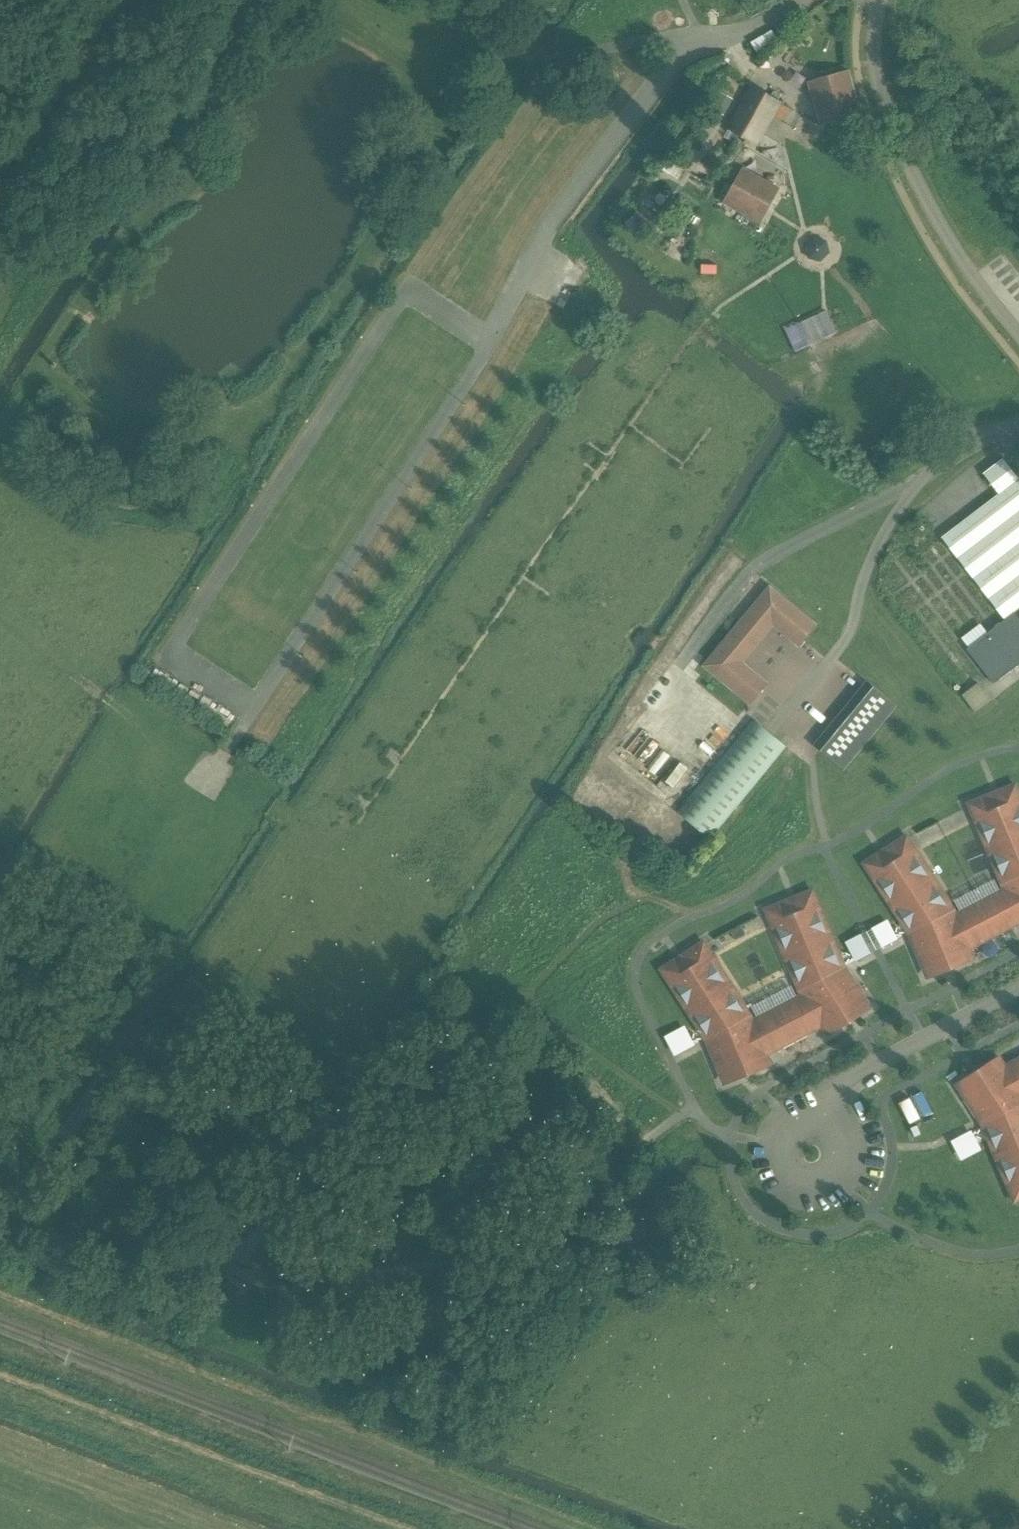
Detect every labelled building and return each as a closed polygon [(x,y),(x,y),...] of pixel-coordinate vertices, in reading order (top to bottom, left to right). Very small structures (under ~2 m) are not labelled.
[(849,71),(816,80),(827,122),(861,112),(849,71)] [(738,133),(756,144),(781,102),(752,84),(726,126),(728,128),(738,133)] [(723,113),(732,99),(722,93),(713,108),(723,113)] [(734,141),(734,140),(738,133),(728,128),(723,136),(734,141)] [(775,195),(739,175),(724,204),(759,223),(775,195)] [(814,239),(807,247),(810,257),(820,260),(828,252),(825,242),(814,239)] [(702,264),(702,273),(717,273),(717,265),(702,264)] [(838,303),(780,329),(790,351),(848,324),(838,303)] [(1018,608),(1018,479),(1003,458),(983,473),(999,493),(941,538),(1004,619),(1018,608)] [(816,624),(769,585),(703,666),(749,704),(762,689),(746,675),(740,675),(733,669),(731,663),(772,614),(778,614),(785,620),(787,626),(803,640),(816,624)] [(994,684),(1018,664),(1018,618),(1015,613),(967,649),(994,684)] [(978,683),(961,696),(975,713),(991,701),(978,683)] [(896,706),(872,687),(821,749),(845,768),(896,706)] [(677,808),(710,836),(786,745),(775,737),(766,729),(753,718),(747,724),(677,808)] [(1002,885),(1005,889),(955,915),(954,910),(907,837),(906,836),(879,853),(864,863),(909,934),(911,938),(922,966),(934,961),(939,972),(974,958),(970,948),(984,941),(1010,927),(1018,922),(1018,793),(1015,784),(999,791),(969,803),(969,806),(1002,885)] [(848,973),(844,967),(812,890),(796,897),(766,909),(767,912),(799,991),(802,995),(753,1021),(751,1016),(705,944),(703,942),(676,960),(661,969),(706,1039),(708,1044),(719,1071),(731,1067),(736,1078),(771,1064),(767,1054),(781,1047),(807,1033),(822,1026),(827,1034),(859,1014),(853,1003),(863,997),(848,973)] [(886,921),(871,929),(881,947),(895,940),(886,921)] [(862,934),(848,941),(857,960),(871,952),(862,934)] [(692,1046),(683,1027),(669,1035),(678,1053),(692,1046)] [(1014,1202),(1018,1200),(1018,1058),(1005,1066),(999,1057),(967,1078),(974,1089),(964,1095),(980,1121),(982,1124),(1014,1202)] [(955,1139),(965,1158),(979,1150),(969,1132),(955,1139)]
